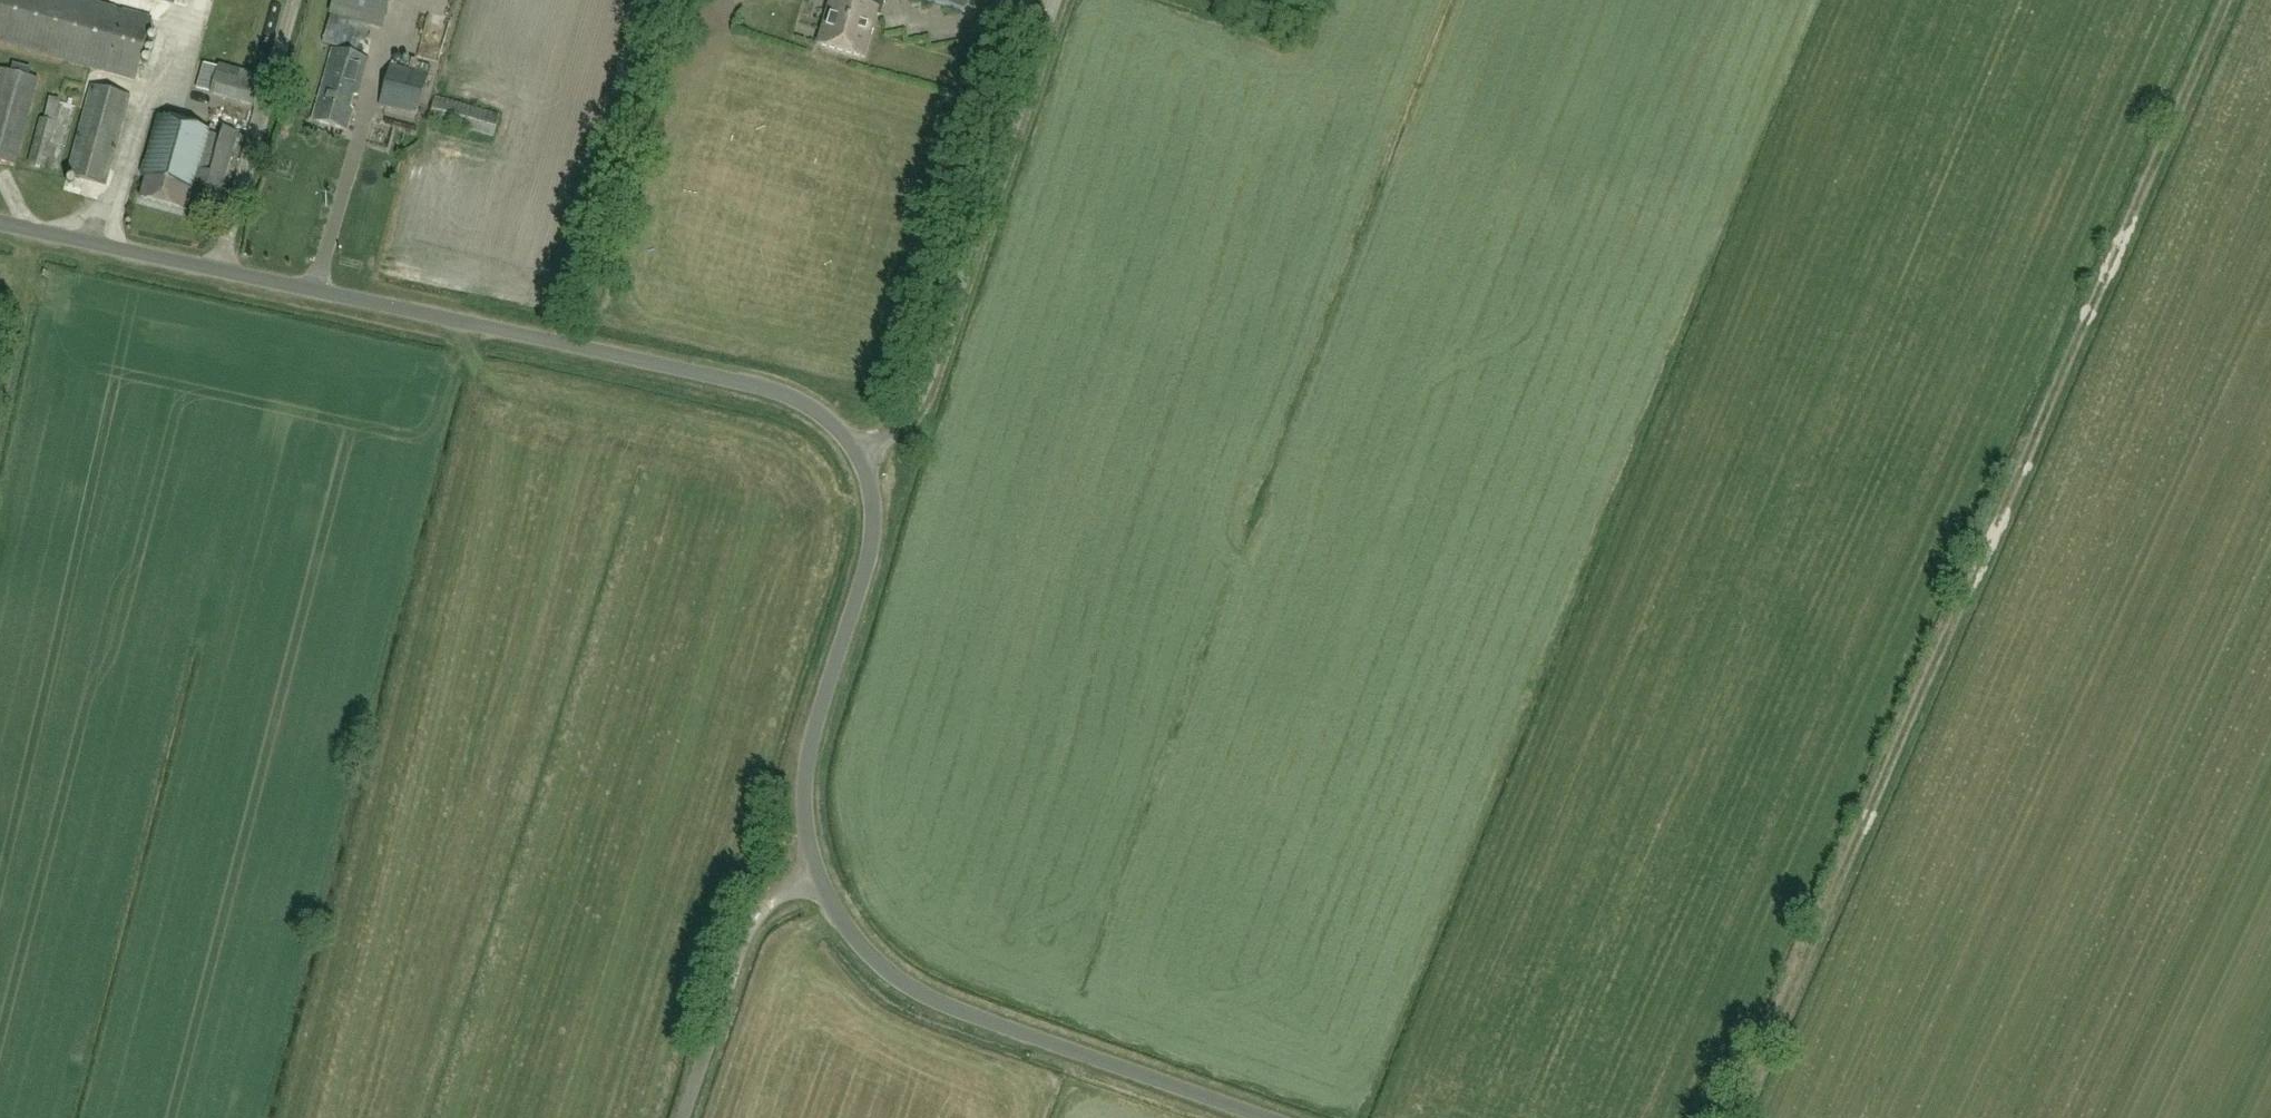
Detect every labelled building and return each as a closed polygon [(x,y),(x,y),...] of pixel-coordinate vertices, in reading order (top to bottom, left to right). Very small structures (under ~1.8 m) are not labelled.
[(133,81),(152,19),(83,0),(0,0),(0,44),(133,81)] [(330,15),(382,29),(390,0),(334,0),(330,15)] [(817,45),(862,58),(876,10),(880,11),(883,0),(830,0),(817,45)] [(964,11),(967,0),(922,0),(964,11)] [(312,121),(347,131),(353,110),(350,108),(354,97),(358,96),(368,61),(332,51),(312,121)] [(210,82),(251,96),(260,70),(219,56),(210,82)] [(391,66),(380,106),(416,116),(427,75),(391,66)] [(14,165),(38,80),(0,70),(0,161),(14,165)] [(90,87),(67,176),(105,187),(130,98),(90,87)] [(41,168),(60,102),(48,99),(43,121),(39,121),(28,165),(41,168)] [(434,99),(428,121),(493,138),(499,116),(434,99)] [(144,179),(139,200),(182,211),(188,191),(192,192),(195,184),(220,191),(236,134),(209,126),(207,133),(156,119),(140,178),(144,179)]
